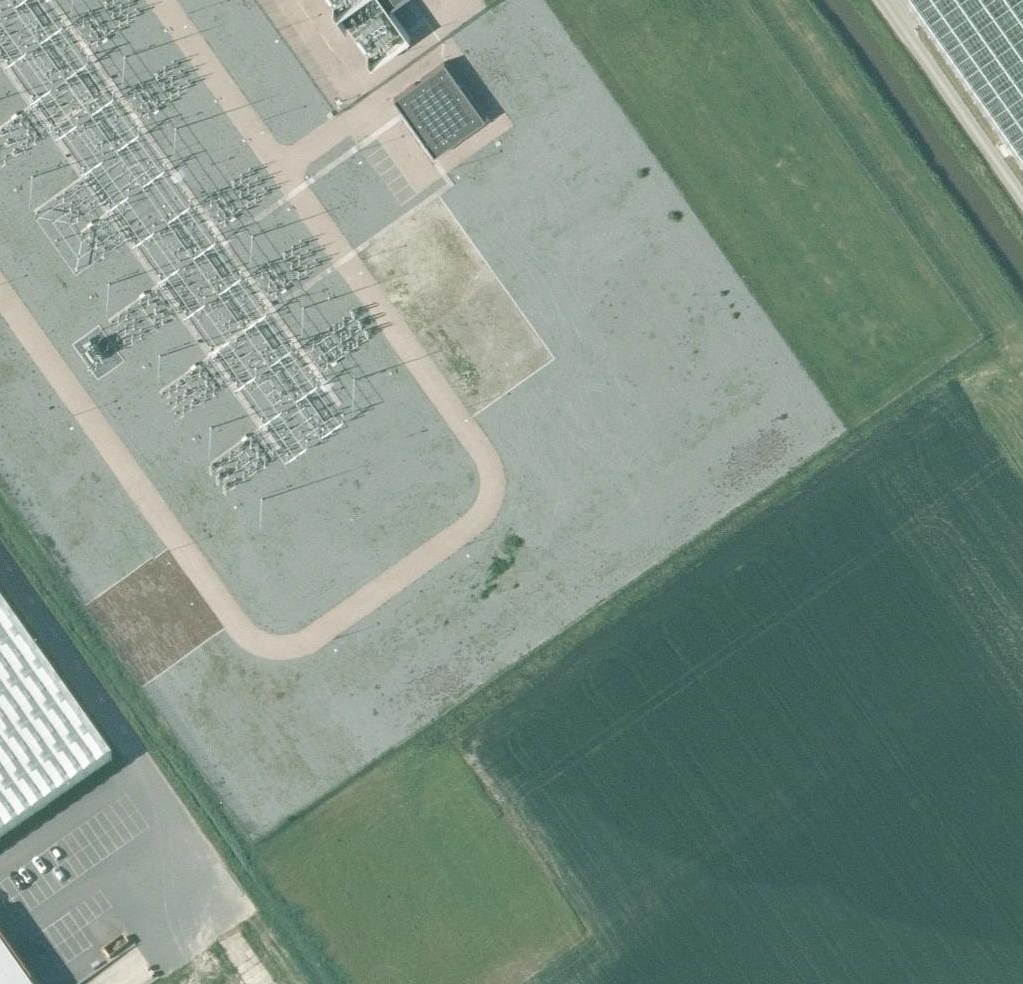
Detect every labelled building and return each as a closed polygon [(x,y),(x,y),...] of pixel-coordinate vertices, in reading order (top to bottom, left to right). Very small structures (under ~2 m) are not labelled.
[(371,64),(410,36),(388,7),(398,0),(325,0),(371,64)] [(1022,174),(1022,0),(901,0),(1022,174)] [(434,154),(485,118),(445,61),(394,98),(434,154)] [(112,761),(0,603),(0,840),(112,761)] [(146,975),(125,944),(66,983),(132,983),(146,975)] [(0,951),(0,983),(23,983),(0,951)]
